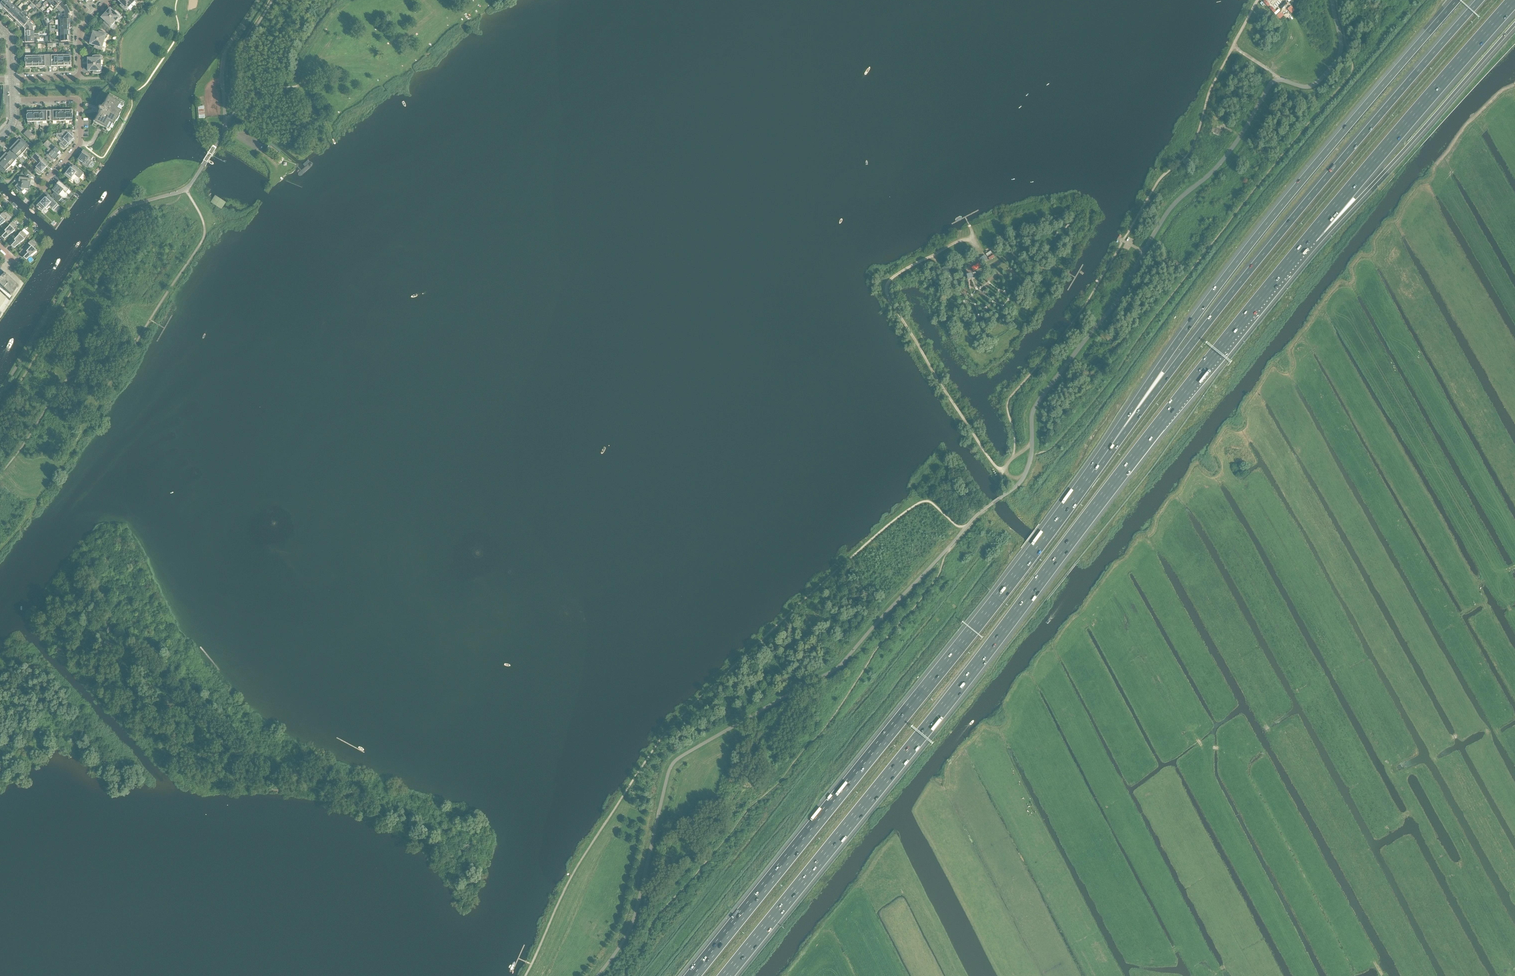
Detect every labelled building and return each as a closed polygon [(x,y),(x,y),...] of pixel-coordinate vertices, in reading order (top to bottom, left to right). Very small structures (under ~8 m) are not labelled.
[(9,2),(7,0),(4,0),(0,4),(0,6),(0,7),(0,8),(2,10),(9,3),(9,2)] [(2,10),(5,13),(6,12),(7,13),(13,6),(10,3),(12,1),(11,0),(10,0),(9,2),(9,3),(2,10)] [(62,2),(60,0),(56,0),(51,5),(49,7),(53,11),(55,9),(56,8),(62,2)] [(126,0),(119,0),(118,1),(121,5),(120,6),(119,6),(120,7),(121,9),(122,9),(124,11),(125,12),(126,12),(128,9),(131,5),(126,0)] [(65,4),(62,2),(56,8),(61,13),(68,10),(66,6),(65,6),(64,5),(65,4)] [(15,5),(13,6),(7,13),(8,14),(7,15),(10,18),(17,10),(16,9),(18,8),(15,5)] [(17,10),(10,18),(13,20),(14,19),(15,20),(23,12),(20,9),(18,7),(18,8),(16,9),(17,10)] [(116,11),(115,11),(114,11),(115,11),(114,13),(110,9),(106,14),(115,23),(118,19),(121,17),(122,17),(121,17),(121,16),(120,15),(119,14),(119,13),(118,13),(117,12),(116,11)] [(70,14),(68,10),(61,13),(61,20),(70,20),(70,16),(68,16),(68,15),(70,14)] [(27,16),(23,12),(15,20),(16,21),(15,22),(18,25),(27,16)] [(115,23),(106,14),(101,18),(105,22),(103,23),(103,24),(104,25),(105,26),(106,27),(107,28),(109,29),(110,30),(110,29),(111,26),(115,23)] [(31,20),(27,16),(18,25),(21,28),(22,27),(23,28),(29,22),(31,20)] [(23,28),(22,28),(24,32),(25,32),(33,32),(33,26),(29,22),(23,28)] [(93,33),(91,39),(104,42),(105,38),(107,34),(107,35),(107,34),(106,34),(106,33),(104,33),(103,33),(102,32),(100,32),(98,32),(98,34),(93,33)] [(104,42),(91,39),(90,45),(95,46),(94,48),(93,48),(94,49),(95,49),(96,49),(97,50),(98,50),(99,50),(101,51),(102,51),(102,50),(102,47),(104,42)] [(48,67),(48,56),(41,56),(41,54),(38,54),(38,56),(38,67),(38,68),(43,68),(43,67),(48,67)] [(55,56),(48,56),(48,67),(54,67),(54,68),(58,68),(58,66),(57,56),(57,54),(55,54),(55,56)] [(93,57),(92,57),(93,59),(88,59),(88,65),(100,65),(100,60),(101,57),(102,57),(100,56),(99,56),(98,56),(97,56),(96,56),(94,56),(93,57)] [(100,65),(88,65),(88,72),(93,72),(93,74),(92,74),(94,74),(96,74),(98,74),(99,74),(100,74),(102,74),(102,73),(101,70),(100,65)] [(97,116),(95,119),(92,126),(99,130),(107,134),(110,128),(112,128),(116,121),(119,116),(122,109),(121,108),(125,102),(109,94),(105,100),(105,101),(104,102),(104,103),(102,106),(101,106),(100,106),(99,106),(98,106),(98,107),(97,107),(97,108),(99,109),(100,111),(99,112),(97,116)] [(50,122),(49,111),(44,111),(44,110),(40,110),(40,111),(40,122),(40,124),(43,124),(43,122),(50,122)] [(59,122),(59,111),(59,110),(55,110),(55,111),(49,111),(50,122),(57,122),(57,124),(59,124),(59,122)] [(1222,131),(1213,128),(1211,132),(1221,136),(1222,131)] [(53,134),(52,136),(57,135),(57,137),(62,142),(60,144),(59,144),(60,146),(62,148),(65,149),(72,141),(73,139),(72,138),(72,133),(53,134)] [(15,144),(14,145),(23,153),(24,152),(26,149),(29,146),(21,139),(16,145),(15,144)] [(53,159),(54,160),(57,157),(56,157),(60,152),(48,140),(43,145),(48,150),(47,152),(50,154),(47,157),(51,162),(53,159)] [(23,153),(14,145),(13,146),(14,147),(9,152),(16,159),(19,157),(22,154),(23,153)] [(91,160),(93,157),(83,150),(81,154),(82,155),(78,160),(83,163),(82,164),(87,168),(92,161),(91,160)] [(3,157),(2,158),(10,167),(11,166),(11,165),(14,162),(13,162),(16,159),(9,152),(3,158),(3,157)] [(36,153),(31,157),(38,164),(35,167),(37,168),(35,170),(36,172),(38,174),(40,175),(45,170),(45,169),(46,167),(48,164),(36,153)] [(2,158),(1,159),(1,160),(0,162),(0,170),(3,173),(6,170),(9,167),(9,168),(10,167),(2,158)] [(293,178),(293,181),(296,182),(317,164),(318,162),(318,160),(316,159),(314,160),(293,178)] [(68,170),(64,175),(70,180),(71,178),(72,178),(75,180),(75,182),(76,183),(77,183),(78,183),(79,182),(79,180),(78,179),(79,178),(79,179),(83,174),(73,166),(71,169),(70,168),(69,170),(68,170)] [(31,183),(31,179),(27,179),(25,176),(23,178),(19,178),(19,182),(15,187),(21,192),(24,189),(28,190),(29,183),(31,183)] [(57,186),(52,191),(54,193),(53,194),(55,197),(54,198),(59,202),(62,198),(64,199),(65,198),(67,197),(67,196),(67,194),(66,193),(69,190),(70,188),(66,184),(64,186),(59,181),(56,185),(57,186)] [(210,202),(221,209),(226,202),(215,195),(210,202)] [(46,199),(45,198),(44,200),(43,199),(36,206),(39,208),(39,209),(42,211),(45,208),(46,208),(47,209),(50,207),(54,210),(58,206),(48,196),(46,199)] [(5,239),(9,235),(8,235),(10,233),(11,234),(17,228),(16,227),(17,226),(13,222),(12,223),(11,223),(0,234),(0,235),(5,239)] [(9,244),(14,248),(18,244),(20,242),(21,243),(26,237),(26,236),(27,236),(22,231),(21,232),(9,244)] [(19,253),(26,260),(30,256),(31,256),(37,252),(34,249),(36,247),(30,241),(19,253)] [(0,269),(0,312),(2,313),(10,300),(19,287),(10,279),(9,279),(7,276),(0,269)]
